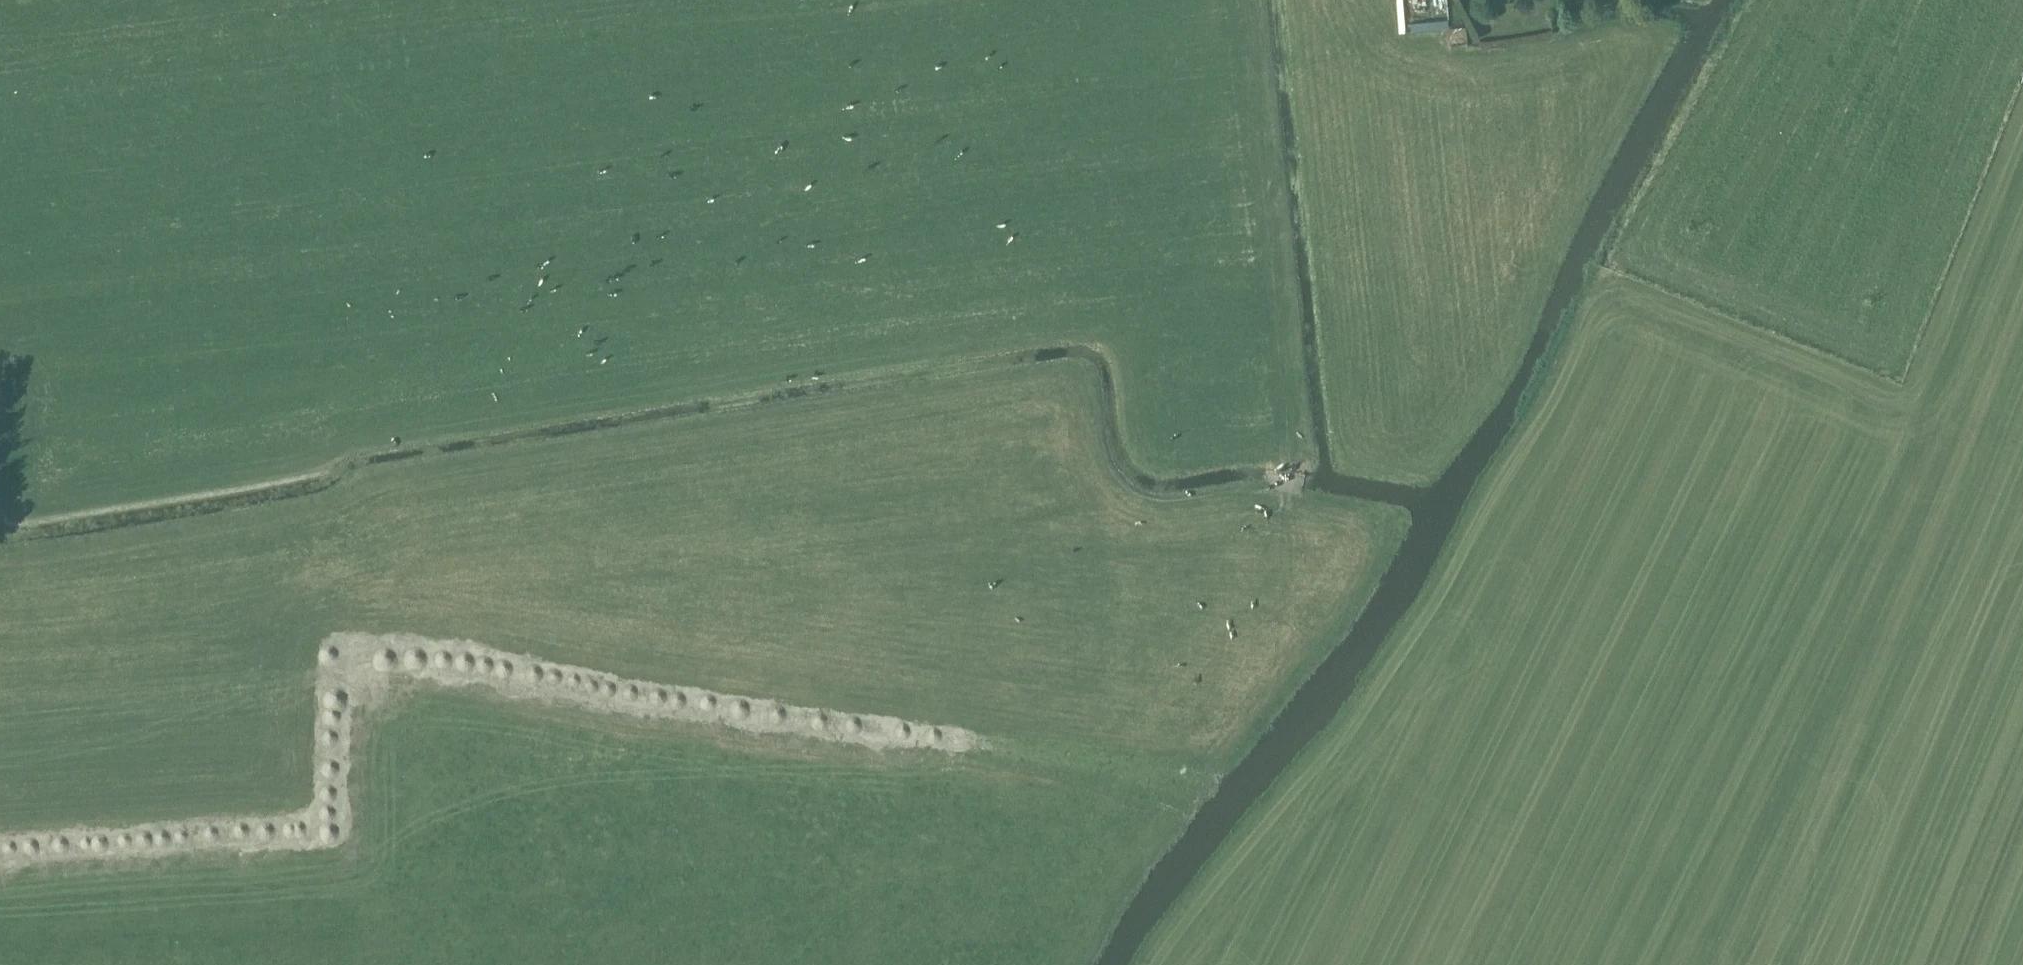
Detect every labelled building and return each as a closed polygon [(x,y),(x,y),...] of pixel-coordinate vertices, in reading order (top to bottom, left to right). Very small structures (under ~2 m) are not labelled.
[(1444,0),(1433,0),(1434,13),(1444,12),(1444,0)]
